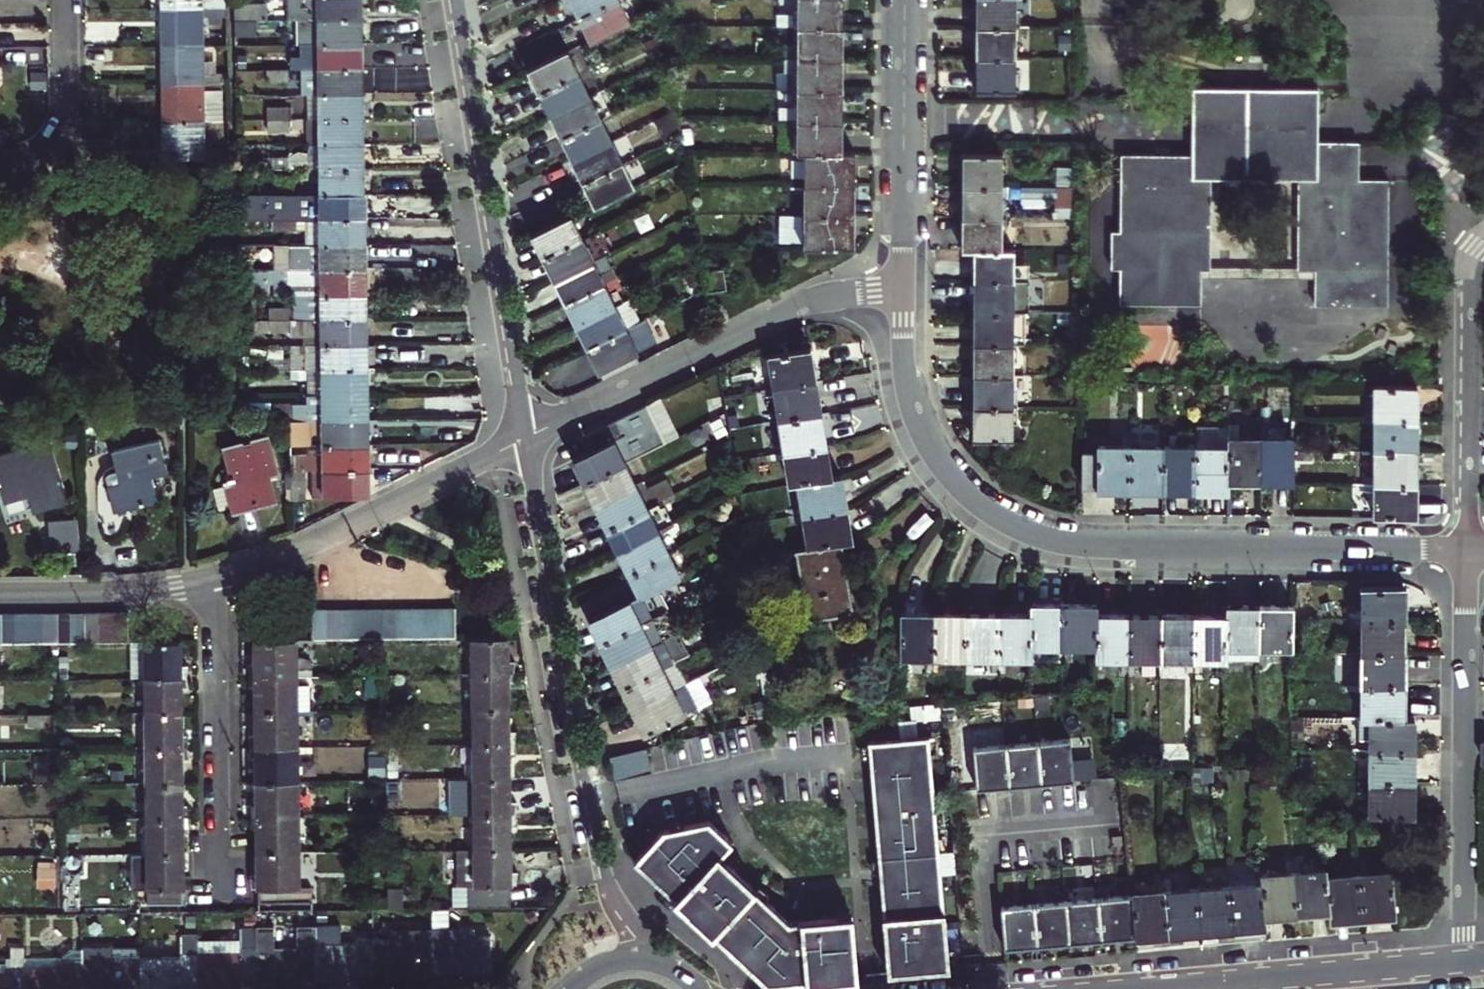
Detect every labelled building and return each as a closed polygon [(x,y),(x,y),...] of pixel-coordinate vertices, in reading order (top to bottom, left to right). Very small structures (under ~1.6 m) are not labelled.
[(361,18),(360,0),(291,0),(291,19),(297,19),(361,18)] [(579,17),(614,0),(571,0),(579,17)] [(579,17),(590,39),(630,20),(620,0),(614,0),(579,17)] [(798,27),(840,27),(841,0),(798,0),(798,27)] [(977,24),(1014,24),(1014,0),(977,0),(977,24)] [(234,3),(234,20),(266,19),(267,19),(267,2),(234,3)] [(225,7),(162,8),(162,45),(201,45),(201,17),(225,16),(225,7)] [(307,44),(361,43),(361,18),(297,19),(297,44),(307,44)] [(266,19),(266,30),(287,30),(287,19),(267,19),(266,19)] [(1014,24),(977,24),(977,56),(1013,56),(1014,24)] [(840,27),(798,27),(798,58),(840,58),(840,27)] [(307,44),(307,69),(361,68),(361,43),(307,44)] [(201,45),(162,45),(163,83),(220,82),(227,82),(227,73),(217,73),(202,74),(201,45)] [(217,45),(201,45),(202,74),(217,73),(217,45)] [(568,50),(579,73),(589,68),(578,45),(568,50)] [(568,50),(528,69),(539,92),(579,73),(568,50)] [(1013,56),(977,56),(976,88),(1013,88),(1013,56)] [(266,57),(266,69),(287,69),(287,57),(266,57)] [(840,58),(798,58),(797,89),(840,89),(840,58)] [(301,94),(308,94),(318,94),(362,93),(361,68),(307,69),(301,69),(301,94)] [(579,73),(589,95),(600,90),(589,68),(579,73)] [(266,69),(266,81),(288,81),(287,69),(266,69)] [(539,92),(550,114),(589,95),(579,73),(539,92)] [(163,83),(163,121),(202,120),(202,91),(220,90),(220,82),(163,83)] [(1354,161),(1359,161),(1359,141),(1317,141),(1317,88),(1192,87),(1191,154),(1120,154),(1120,230),(1111,230),(1111,268),(1120,268),(1119,303),(1200,303),(1201,277),(1201,268),(1201,250),(1210,249),(1210,176),(1298,177),(1297,269),(1314,269),(1314,278),(1314,304),(1387,305),(1388,179),(1359,178),(1354,178),(1354,161)] [(840,89),(797,89),(797,121),(840,121),(840,89)] [(202,91),(202,120),(222,120),(222,90),(220,90),(202,91)] [(550,114),(561,137),(600,118),(611,113),(600,90),(589,95),(550,114)] [(308,110),(308,119),(318,119),(362,118),(362,93),(318,94),(318,110),(308,110)] [(318,94),(308,94),(308,110),(318,110),(318,94)] [(267,119),(288,119),(288,107),(267,108),(267,119)] [(654,119),(663,143),(680,135),(676,109),(654,119)] [(318,119),(318,144),(362,143),(362,118),(318,119)] [(561,137),(572,160),(611,140),(600,118),(561,137)] [(267,119),(267,131),(288,131),(288,119),(267,119)] [(308,119),(308,144),(318,144),(318,119),(308,119)] [(164,159),(223,158),(223,149),(203,149),(202,120),(163,121),(164,159)] [(805,152),(839,153),(840,121),(797,121),(797,152),(805,152)] [(572,160),(583,182),(622,163),(611,140),(572,160)] [(318,144),(318,169),(363,168),(362,143),(318,144)] [(318,144),(308,144),(308,169),(318,169),(318,144)] [(839,153),(805,152),(805,184),(852,184),(852,153),(839,153)] [(963,153),(963,186),(1000,186),(1000,154),(963,153)] [(267,158),(267,169),(289,169),(289,157),(267,158)] [(583,182),(594,205),(633,185),(622,163),(583,182)] [(318,169),(319,194),(363,193),(363,168),(318,169)] [(1055,168),(1055,186),(1071,187),(1071,168),(1055,168)] [(289,169),(289,177),(304,177),(304,169),(289,169)] [(852,184),(805,184),(804,215),(852,215),(852,184)] [(1000,186),(963,186),(963,217),(1000,217),(1000,186)] [(1055,186),(1023,186),(1023,195),(1055,195),(1054,216),(1071,216),(1071,187),(1055,186)] [(266,220),(272,219),(363,218),(363,193),(319,194),(237,195),(237,220),(266,220)] [(804,215),(804,248),(852,248),(852,215),(804,215)] [(571,216),(532,235),(543,257),(582,238),(571,216)] [(1000,217),(963,217),(962,249),(975,249),(999,249),(1000,217)] [(272,219),(272,228),(307,228),(307,244),(364,243),(363,218),(272,219)] [(582,238),(543,257),(553,280),(606,254),(609,253),(598,230),(582,238)] [(364,243),(307,244),(288,244),(288,269),(364,268),(364,243)] [(975,249),(975,280),(1011,281),(1012,249),(999,249),(975,249)] [(1201,268),(1209,268),(1210,249),(1201,250),(1201,268)] [(606,254),(553,280),(564,302),(617,277),(606,254)] [(237,259),(238,270),(251,270),(251,259),(237,259)] [(722,267),(702,271),(705,290),(705,292),(725,289),(722,267)] [(251,270),(238,270),(238,295),(267,295),(267,283),(282,283),(283,294),(292,294),(308,294),(364,293),(364,268),(288,269),(251,270)] [(1201,268),(1201,277),(1314,278),(1314,269),(1297,269),(1209,268),(1201,268)] [(617,277),(564,302),(575,325),(623,302),(617,289),(622,287),(617,277)] [(975,280),(974,311),(1011,312),(1011,281),(975,280)] [(269,308),(269,320),(364,318),(364,293),(308,294),(308,308),(292,308),(269,308)] [(308,294),(292,294),(292,308),(308,308),(308,294)] [(623,302),(575,325),(586,347),(640,321),(629,299),(623,302)] [(974,311),(974,343),(1011,343),(1011,312),(974,311)] [(1011,312),(1011,343),(1024,343),(1024,312),(1011,312)] [(306,344),(365,344),(364,318),(269,320),(260,320),(260,331),(290,331),(290,335),(305,335),(305,344),(306,344)] [(640,321),(586,347),(597,370),(598,369),(602,378),(636,361),(632,353),(655,342),(644,319),(640,321)] [(974,343),(974,374),(1011,374),(1011,343),(974,343)] [(306,369),(365,369),(365,344),(306,344),(306,357),(269,358),(269,370),(306,369)] [(809,347),(768,354),(774,387),(815,380),(809,347)] [(306,394),(365,394),(365,369),(306,369),(306,394)] [(290,371),(291,380),(305,380),(305,371),(290,371)] [(974,374),(973,405),(1010,406),(1011,374),(974,374)] [(815,380),(774,387),(779,419),(820,412),(815,380)] [(1416,384),(1375,384),(1374,417),(1416,418),(1416,384)] [(311,419),(366,419),(365,394),(306,394),(307,403),(270,403),(270,420),(289,420),(311,419)] [(646,406),(664,443),(674,438),(656,401),(646,406)] [(586,452),(573,458),(584,482),(624,462),(631,459),(664,443),(646,406),(646,405),(579,437),(586,452)] [(973,405),(973,438),(1010,438),(1010,406),(973,405)] [(820,412),(779,419),(784,451),(825,444),(820,412)] [(1416,418),(1374,417),(1374,450),(1416,450),(1416,418)] [(289,420),(290,444),(311,444),(311,434),(322,434),(322,444),(366,444),(366,419),(311,419),(289,420)] [(77,446),(77,434),(67,434),(67,446),(77,446)] [(212,489),(218,510),(233,506),(234,511),(274,500),(269,480),(268,474),(276,472),(266,437),(224,448),(232,478),(229,479),(229,481),(226,482),(227,485),(212,489)] [(109,474),(107,476),(115,511),(157,501),(151,476),(168,472),(159,438),(113,450),(118,471),(109,474)] [(1227,446),(1227,480),(1245,480),(1260,480),(1260,438),(1227,438),(1227,446)] [(1260,438),(1260,480),(1277,480),(1293,480),(1293,439),(1260,438)] [(33,509),(66,499),(49,441),(0,456),(0,486),(4,500),(21,494),(22,496),(28,494),(33,509)] [(311,469),(366,469),(366,444),(322,444),(322,454),(290,455),(290,470),(304,469),(311,469)] [(825,444),(784,451),(789,483),(797,482),(830,476),(825,444)] [(1112,489),(1129,489),(1130,445),(1096,445),(1096,453),(1081,453),(1081,485),(1096,485),(1096,489),(1112,489)] [(1130,445),(1129,489),(1146,489),(1162,489),(1162,446),(1130,445)] [(1162,446),(1162,489),(1179,489),(1194,489),(1195,446),(1162,446)] [(1195,446),(1194,489),(1211,490),(1227,490),(1227,480),(1227,446),(1195,446)] [(1416,450),(1374,450),(1374,482),(1416,483),(1416,450)] [(631,459),(624,462),(635,485),(643,481),(631,459)] [(624,462),(584,482),(595,504),(635,485),(624,462)] [(290,470),(290,503),(304,502),(304,469),(290,470)] [(311,496),(367,495),(366,469),(311,469),(311,496)] [(830,476),(797,482),(802,514),(846,507),(841,475),(830,476)] [(595,504),(606,527),(657,502),(673,494),(666,479),(647,489),(643,481),(635,485),(595,504)] [(1416,483),(1374,482),(1374,516),(1415,516),(1416,483)] [(657,502),(606,527),(617,549),(657,530),(668,524),(657,502)] [(846,507),(802,514),(808,548),(841,542),(851,541),(846,507)] [(83,549),(82,514),(54,514),(54,549),(83,549)] [(657,530),(617,549),(628,572),(668,552),(657,530)] [(808,548),(795,550),(807,619),(853,612),(841,542),(808,548)] [(668,552),(628,572),(639,594),(657,586),(679,575),(668,552)] [(639,594),(589,619),(600,642),(668,608),(657,586),(639,594)] [(1405,586),(1361,586),(1361,619),(1404,620),(1405,586)] [(1063,645),(1063,604),(1048,604),(1031,604),(1030,614),(1030,645),(1063,645)] [(1063,645),(1095,646),(1096,614),(1096,604),(1082,604),(1063,604),(1063,645)] [(1226,647),(1258,647),(1258,605),(1246,605),(1226,605),(1226,615),(1226,647)] [(1292,647),(1292,606),(1278,605),(1258,605),(1258,647),(1292,647)] [(440,638),(440,608),(425,609),(426,638),(440,638)] [(440,608),(440,638),(455,638),(455,608),(440,608)] [(668,608),(600,642),(611,664),(664,638),(679,631),(668,608)] [(326,610),(326,639),(340,639),(340,609),(326,610)] [(340,609),(340,639),(355,639),(354,609),(340,609)] [(354,609),(355,639),(369,639),(369,609),(354,609)] [(369,609),(369,639),(383,639),(383,609),(369,609)] [(383,609),(383,639),(397,638),(397,609),(383,609)] [(411,638),(411,609),(397,609),(397,638),(411,638)] [(426,638),(425,609),(411,609),(411,638),(426,638)] [(311,610),(311,639),(326,639),(326,610),(311,610)] [(70,613),(71,642),(85,642),(85,612),(70,613)] [(85,612),(85,642),(99,642),(99,612),(85,612)] [(99,612),(99,642),(113,642),(113,612),(99,612)] [(113,612),(113,642),(128,641),(128,612),(113,612)] [(14,643),(14,613),(0,613),(0,643),(14,643)] [(14,613),(14,643),(28,643),(28,613),(14,613)] [(28,613),(28,643),(42,642),(42,613),(28,613)] [(42,613),(42,642),(56,642),(57,642),(56,613),(42,613)] [(56,613),(57,642),(71,642),(70,613),(56,613)] [(917,613),(899,613),(899,656),(932,657),(933,613),(917,613)] [(948,613),(933,613),(932,657),(965,657),(965,613),(948,613)] [(982,613),(965,613),(965,657),(997,657),(998,613),(982,613)] [(1030,645),(1030,614),(1014,614),(998,613),(997,657),(1030,657),(1030,645)] [(1128,658),(1128,614),(1113,614),(1096,614),(1095,646),(1095,658),(1128,658)] [(1160,658),(1161,615),(1145,615),(1128,614),(1128,658),(1160,658)] [(1193,658),(1193,615),(1176,615),(1161,615),(1160,658),(1193,658)] [(1209,615),(1193,615),(1193,658),(1225,659),(1226,647),(1226,615),(1209,615)] [(1404,620),(1361,619),(1361,652),(1404,652),(1404,620)] [(507,638),(472,639),(473,675),(514,674),(515,663),(508,663),(507,638)] [(611,664),(622,687),(661,667),(675,661),(664,638),(611,664)] [(249,676),(295,676),(295,640),(254,640),(255,665),(247,665),(248,671),(249,676)] [(131,641),(131,677),(145,677),(145,641),(131,641)] [(145,641),(145,677),(186,677),(187,670),(187,665),(180,665),(179,641),(145,641)] [(1226,647),(1225,659),(1258,659),(1258,647),(1226,647)] [(1404,652),(1361,652),(1360,684),(1404,685),(1404,652)] [(675,661),(661,667),(672,690),(686,683),(675,661)] [(661,667),(622,687),(633,709),(672,690),(661,667)] [(473,675),(473,710),(508,709),(508,686),(516,686),(514,674),(473,675)] [(295,676),(249,676),(248,682),(247,688),(255,687),(255,711),(295,711),(309,711),(309,684),(295,685),(295,676)] [(186,677),(145,677),(145,712),(180,712),(180,688),(188,688),(187,682),(186,677)] [(633,709),(644,733),(697,706),(686,683),(672,690),(633,709)] [(1360,717),(1404,717),(1404,685),(1360,684),(1360,717)] [(508,709),(473,710),(474,745),(515,744),(516,733),(508,733),(508,709)] [(250,746),(296,746),(295,711),(255,711),(256,735),(248,735),(249,740),(250,746)] [(180,712),(145,712),(146,747),(187,747),(187,741),(188,735),(180,736),(180,712)] [(44,714),(27,714),(27,725),(44,725),(44,714)] [(1370,750),(1414,750),(1414,717),(1404,717),(1360,717),(1360,739),(1370,739),(1370,750)] [(929,752),(936,751),(934,735),(927,736),(929,752)] [(887,973),(948,968),(947,961),(946,949),(937,850),(936,838),(929,752),(927,736),(867,741),(867,745),(868,757),(877,857),(878,869),(887,973)] [(1075,779),(1071,737),(1037,740),(1041,782),(1058,781),(1075,779)] [(1041,782),(1037,740),(1005,743),(1009,785),(1025,783),(1041,782)] [(991,787),(1009,785),(1005,743),(974,746),(977,788),(991,787)] [(474,745),(474,780),(509,779),(509,756),(516,756),(515,744),(474,745)] [(256,781),(296,781),(296,746),(250,746),(249,752),(248,758),(256,758),(256,781)] [(187,747),(146,747),(146,782),(181,782),(181,758),(189,758),(188,753),(187,747)] [(615,782),(650,774),(645,750),(609,758),(615,782)] [(1370,782),(1413,783),(1414,750),(1370,750),(1370,782)] [(452,815),(474,815),(515,814),(517,803),(509,803),(509,779),(474,780),(452,780),(452,815)] [(250,816),(297,816),(296,781),(256,781),(256,805),(249,805),(249,810),(250,816)] [(181,782),(146,782),(147,818),(188,817),(188,811),(189,806),(181,806),(181,782)] [(1370,782),(1369,816),(1387,816),(1413,816),(1413,783),(1370,782)] [(515,814),(474,815),(475,850),(510,849),(509,826),(517,826),(515,814)] [(257,851),(297,851),(297,816),(250,816),(249,823),(249,828),(257,828),(257,851)] [(188,817),(147,818),(147,853),(182,852),(182,843),(182,829),(189,828),(188,823),(188,817)] [(670,827),(682,824),(680,817),(668,820),(670,827)] [(855,976),(850,915),(837,917),(813,919),(706,818),(682,824),(670,827),(662,829),(635,862),(765,984),(855,976)] [(518,873),(510,874),(510,849),(475,850),(458,850),(459,886),(467,886),(467,901),(510,900),(510,886),(516,885),(518,873)] [(311,891),(297,891),(297,851),(257,851),(257,876),(249,876),(250,882),(251,887),(257,887),(257,903),(312,902),(311,891)] [(182,876),(182,852),(147,853),(147,904),(182,904),(182,888),(188,888),(189,881),(190,876),(182,876)] [(53,884),(53,867),(38,867),(38,885),(53,884)] [(1293,871),(1296,913),(1329,910),(1326,876),(1325,868),(1293,871)] [(1261,882),(1264,916),(1296,913),(1293,871),(1260,874),(1261,882)] [(1396,914),(1392,871),(1358,874),(1362,917),(1396,914)] [(1330,920),(1362,917),(1358,874),(1326,876),(1329,910),(1330,920)] [(1229,885),(1232,928),(1265,926),(1264,916),(1261,882),(1229,885)] [(1232,928),(1229,885),(1196,888),(1200,931),(1232,928)] [(1164,891),(1168,934),(1200,931),(1196,888),(1164,891)] [(401,909),(401,890),(386,890),(386,909),(401,909)] [(1131,895),(1135,937),(1168,934),(1164,891),(1131,893),(1131,895)] [(1131,895),(1098,898),(1101,940),(1135,937),(1131,895)] [(1101,940),(1098,898),(1066,900),(1070,942),(1101,940)] [(1070,942),(1066,900),(1034,903),(1037,945),(1070,942)] [(1004,948),(1037,945),(1034,903),(1000,906),(1004,948)] [(448,929),(448,908),(431,908),(431,929),(432,972),(491,972),(490,935),(474,936),(474,929),(448,929)] [(533,910),(526,914),(530,922),(537,919),(533,910)] [(240,927),(256,926),(256,914),(240,914),(240,927)] [(257,982),(273,982),(273,988),(299,988),(299,978),(315,978),(314,925),(297,926),(297,947),(274,947),(273,926),(256,926),(257,982)] [(314,925),(315,978),(331,977),(331,986),(358,985),(358,973),(374,973),(373,935),(356,935),(356,939),(341,939),(340,925),(314,925)] [(198,987),(214,987),(214,988),(241,988),(241,982),(257,982),(256,926),(240,927),(241,941),(228,941),(228,951),(198,952),(198,987)] [(374,973),(432,972),(431,929),(389,930),(389,935),(373,935),(374,973)] [(198,941),(198,934),(181,934),(181,956),(140,957),(140,988),(182,988),(182,987),(198,987),(198,952),(198,941)] [(228,941),(198,941),(198,952),(228,951),(228,941)] [(12,967),(23,967),(23,956),(23,946),(11,946),(11,961),(12,967)] [(81,962),(81,948),(71,949),(60,955),(23,956),(23,967),(63,966),(63,962),(81,962)] [(82,988),(140,988),(140,957),(122,957),(122,961),(81,962),(82,988)] [(0,965),(0,972),(5,972),(5,967),(12,967),(11,961),(5,961),(5,965),(0,965)] [(23,988),(82,988),(81,962),(63,962),(63,966),(23,967),(23,988)] [(23,967),(12,967),(5,967),(5,972),(0,972),(0,988),(23,988),(23,967)]
